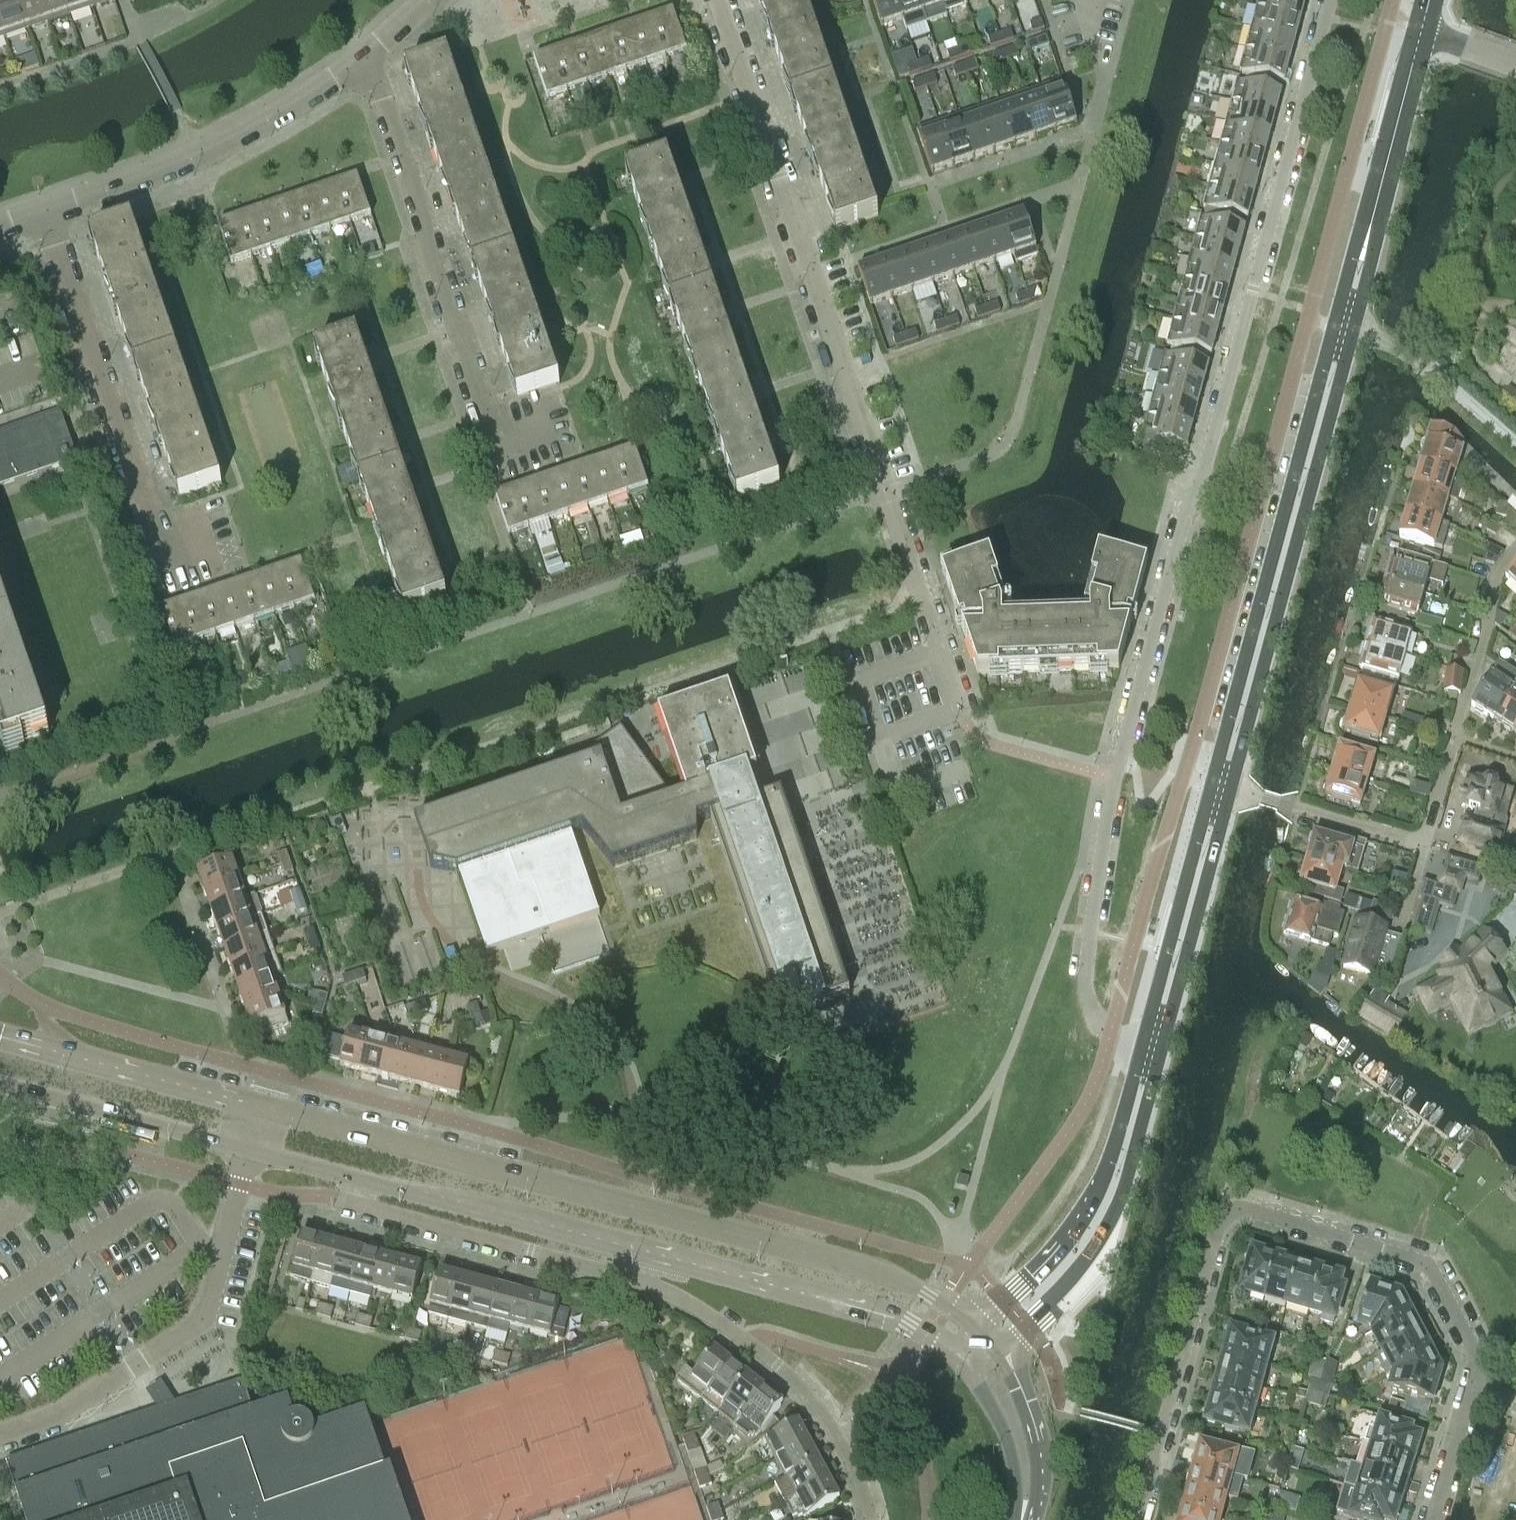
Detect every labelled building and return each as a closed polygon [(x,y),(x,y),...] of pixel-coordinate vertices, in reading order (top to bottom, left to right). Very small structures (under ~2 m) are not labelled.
[(5,37),(27,30),(17,0),(0,0),(0,24),(5,37)] [(27,30),(48,22),(41,0),(17,0),(27,30)] [(48,22),(70,15),(65,0),(41,0),(48,22)] [(70,15),(91,8),(88,0),(65,0),(70,15)] [(769,34),(811,20),(804,0),(757,0),(769,34)] [(896,0),(872,0),(881,28),(883,27),(883,26),(901,19),(902,21),(903,20),(896,0)] [(919,0),(896,0),(903,20),(903,19),(922,12),(922,14),(923,13),(919,0)] [(941,0),(919,0),(923,13),(924,13),(923,12),(942,5),(945,13),(946,13),(941,0)] [(964,0),(941,0),(946,13),(966,6),(964,0)] [(1256,8),(1300,20),(1306,0),(1258,0),(1256,8)] [(1300,20),(1256,8),(1251,29),(1295,41),(1300,20)] [(672,13),(653,19),(666,58),(686,51),(673,11),(671,12),(672,13)] [(666,58),(653,19),(653,18),(652,19),(652,20),(633,26),(646,65),(666,58)] [(811,20),(769,34),(791,99),(833,85),(811,20)] [(1044,29),(1041,20),(1029,24),(1032,33),(1044,29)] [(646,65),(633,26),(633,25),(632,25),(632,26),(614,32),(627,71),(646,65)] [(1295,41),(1251,29),(1245,50),(1289,61),(1295,41)] [(1013,40),(1010,30),(999,34),(1002,44),(1013,40)] [(627,71),(614,32),(613,32),(612,32),(612,33),(594,39),(607,78),(627,71)] [(1002,44),(999,34),(987,38),(991,47),(1002,44)] [(1049,45),(1046,36),(1035,40),(1038,49),(1049,45)] [(607,78),(594,39),(594,38),(592,39),(593,40),(574,46),(587,85),(607,78)] [(587,85),(574,46),(574,45),(573,46),(555,53),(568,91),(587,85)] [(972,54),(969,45),(958,48),(961,58),(972,54)] [(1019,56),(1016,47),(1005,50),(1008,59),(1019,56)] [(915,48),(895,54),(900,67),(919,61),(915,48)] [(961,58),(958,48),(946,52),(949,62),(961,58)] [(1008,59),(1005,50),(993,54),(996,64),(1008,59)] [(1289,61),(1245,50),(1239,71),(1283,83),(1289,61)] [(568,91),(555,53),(554,52),(553,52),(553,53),(535,59),(535,58),(533,59),(547,99),(568,91)] [(469,122),(460,95),(447,57),(405,71),(427,136),(469,122)] [(931,68),(928,58),(917,62),(920,72),(931,68)] [(978,70),(975,60),(964,64),(967,73),(978,70)] [(920,72),(917,62),(905,66),(909,75),(920,72)] [(967,73),(964,64),(952,68),(955,78),(967,73)] [(937,84),(934,74),(923,78),(927,87),(937,84)] [(927,87),(923,78),(911,82),(914,91),(927,87)] [(1076,125),(1061,81),(1041,88),(1055,132),(1056,132),(1055,131),(1074,124),(1075,125),(1076,125)] [(1237,81),(1231,102),(1275,114),(1281,93),(1237,81)] [(855,150),(846,122),(833,85),(791,99),(813,164),(855,150)] [(1055,132),(1041,88),(1020,95),(1034,139),(1035,139),(1035,138),(1054,131),(1054,132),(1055,132)] [(632,95),(625,97),(629,108),(635,105),(632,95)] [(1034,139),(1020,95),(999,102),(1014,146),(1015,146),(1014,145),(1033,138),(1034,139)] [(1014,146),(999,102),(979,109),(994,153),(994,151),(1013,145),(1013,146),(1014,146)] [(1275,114),(1231,102),(1225,123),(1270,135),(1275,114)] [(994,153),(979,109),(958,116),(973,160),(974,160),(974,158),(992,152),(993,153),(994,153)] [(973,160),(958,116),(939,123),(953,167),(954,167),(953,165),(972,159),(972,160),(973,160)] [(492,187),(479,150),(469,122),(427,136),(450,201),(492,187)] [(953,167),(939,123),(916,130),(931,174),(933,174),(933,172),(951,166),(952,167),(953,167)] [(1270,135),(1225,123),(1220,144),(1264,156),(1270,135)] [(1264,156),(1220,144),(1214,165),(1258,177),(1264,156)] [(878,216),(865,178),(855,150),(813,164),(836,230),(878,216)] [(690,224),(674,178),(668,158),(625,172),(648,238),(690,224)] [(1258,177),(1214,165),(1209,186),(1253,198),(1258,177)] [(371,216),(357,176),(356,177),(356,178),(337,184),(350,223),(371,216)] [(350,223),(337,184),(337,183),(336,184),(336,185),(318,191),(331,230),(350,223)] [(1253,198),(1209,186),(1203,207),(1247,219),(1253,198)] [(514,252),(505,225),(492,187),(450,201),(472,266),(514,252)] [(331,230),(318,191),(317,190),(316,190),(316,191),(298,198),(311,236),(331,230)] [(311,236),(298,198),(298,197),(297,197),(297,198),(278,204),(291,243),(311,236)] [(291,243),(278,204),(277,204),(277,205),(259,211),(272,250),(291,243)] [(272,250),(259,211),(258,210),(257,211),(257,212),(239,218),(252,257),(272,250)] [(1038,256),(1023,212),(1021,213),(1022,214),(1003,220),(1002,219),(1016,263),(1038,256)] [(252,257),(239,218),(239,217),(238,217),(238,218),(219,225),(219,224),(218,224),(231,264),(252,257)] [(1200,217),(1195,238),(1239,250),(1245,229),(1200,217)] [(1016,263),(1002,219),(1001,220),(1001,221),(982,227),(982,226),(981,226),(994,264),(995,264),(994,263),(1013,256),(1016,263)] [(154,288),(141,250),(132,222),(90,236),(112,302),(154,288)] [(690,224),(648,238),(670,303),(712,289),(690,224)] [(994,264),(981,226),(980,227),(981,228),(962,234),(961,233),(974,271),(974,270),(993,263),(993,264),(994,264)] [(974,271),(961,233),(960,234),(960,235),(941,241),(941,240),(940,240),(953,278),(954,278),(954,276),(972,270),(973,271),(974,271)] [(1239,250),(1195,238),(1189,259),(1233,271),(1239,250)] [(953,278),(940,240),(939,241),(940,242),(921,248),(920,247),(933,285),(933,283),(952,277),(952,278),(953,278)] [(933,285),(920,247),(919,248),(919,249),(900,255),(900,254),(899,254),(912,292),(913,292),(913,290),(931,284),(932,285),(933,285)] [(537,318),(524,281),(514,252),(472,266),(495,332),(537,318)] [(912,292),(899,254),(898,255),(899,256),(880,262),(880,261),(879,261),(892,299),(893,299),(892,297),(911,291),(911,292),(912,292)] [(1233,271),(1189,259),(1184,280),(1228,292),(1233,271)] [(892,299),(879,261),(878,262),(878,263),(860,269),(859,268),(858,269),(870,306),(872,305),(872,304),(891,298),(891,299),(892,299)] [(1228,292),(1184,280),(1178,301),(1222,313),(1228,292)] [(176,353),(167,325),(154,288),(112,302),(135,367),(176,353)] [(1041,298),(1038,288),(1026,292),(1030,302),(1041,298)] [(735,354),(719,308),(712,289),(670,303),(693,369),(735,354)] [(1030,302),(1026,292),(1015,296),(1018,305),(1030,302)] [(1222,313),(1178,301),(1172,322),(1217,334),(1222,313)] [(1000,312),(997,302),(986,306),(989,315),(1000,312)] [(989,315),(986,306),(974,310),(978,319),(989,315)] [(959,326),(956,316),(945,320),(948,329),(959,326)] [(559,384),(549,354),(537,318),(495,332),(517,398),(559,384)] [(948,329),(945,320),(933,324),(937,333),(948,329)] [(1217,334),(1172,322),(1167,343),(1211,355),(1217,334)] [(918,340),(915,330),(904,334),(907,343),(918,340)] [(907,343),(904,334),(892,338),(896,347),(907,343)] [(379,402),(363,356),(356,336),(314,350),(337,417),(379,402)] [(199,418),(186,380),(176,353),(135,367),(157,432),(199,418)] [(1164,353),(1158,374),(1202,386),(1208,365),(1164,353)] [(757,419),(735,354),(693,369),(715,433),(757,419)] [(1202,386),(1158,374),(1153,395),(1197,407),(1202,386)] [(1197,407),(1153,395),(1147,416),(1191,428),(1197,407)] [(401,467),(387,426),(379,402),(337,417),(359,481),(401,467)] [(60,467),(54,449),(71,443),(61,413),(0,434),(0,487),(60,467)] [(1186,449),(1190,432),(1191,428),(1147,416),(1138,452),(1166,459),(1170,445),(1186,449)] [(199,418),(157,432),(179,498),(221,484),(199,418)] [(779,485),(763,437),(757,419),(715,433),(737,499),(779,485)] [(1424,454),(1420,466),(1455,476),(1462,451),(1464,445),(1453,435),(1432,428),(1428,441),(1427,444),(1424,446),(1422,452),(1424,454)] [(71,443),(54,449),(60,467),(77,461),(71,443)] [(648,487),(635,447),(633,448),(633,449),(615,455),(628,494),(648,487)] [(628,494),(615,455),(614,454),(613,455),(613,456),(595,462),(608,501),(628,494)] [(608,501),(595,462),(595,461),(594,461),(594,462),(575,468),(588,507),(608,501)] [(1455,476),(1420,466),(1418,476),(1415,478),(1413,484),(1415,486),(1414,490),(1448,500),(1455,476)] [(423,532),(408,487),(401,467),(359,481),(381,546),(423,532)] [(588,507),(575,468),(574,468),(574,469),(556,475),(569,514),(588,507)] [(569,514),(556,475),(555,474),(554,475),(554,476),(536,482),(549,521),(569,514)] [(549,521),(536,482),(536,481),(534,481),(535,482),(516,489),(529,527),(549,521)] [(529,527),(516,489),(516,488),(515,488),(515,489),(497,495),(496,494),(495,495),(508,535),(529,527)] [(1448,500),(1414,490),(1413,492),(1410,494),(1408,500),(1410,503),(1407,513),(1441,524),(1448,500)] [(1507,506),(1512,510),(1515,514),(1515,495),(1507,506)] [(1498,503),(1495,514),(1504,517),(1508,510),(1498,503)] [(1502,525),(1515,535),(1515,514),(1512,510),(1511,511),(1507,518),(1502,525)] [(1399,538),(1434,548),(1441,550),(1448,526),(1441,524),(1407,513),(1404,524),(1401,525),(1399,532),(1400,534),(1399,538)] [(1488,521),(1483,529),(1495,535),(1499,527),(1488,521)] [(439,578),(431,556),(423,532),(381,546),(404,613),(446,598),(439,578)] [(641,532),(621,539),(625,552),(645,545),(641,532)] [(1504,552),(1490,545),(1479,562),(1487,567),(1494,566),(1497,563),(1504,552)] [(594,548),(583,552),(586,562),(598,558),(594,548)] [(1422,549),(1419,560),(1432,564),(1437,565),(1440,555),(1422,549)] [(1118,670),(1133,617),(1147,564),(1099,551),(1084,606),(1084,615),(1008,618),(1008,608),(989,555),(942,571),(978,675),(989,675),(989,670),(1006,670),(1006,674),(1040,673),(1040,668),(1056,668),(1056,672),(1090,671),(1090,667),(1106,666),(1107,671),(1118,670)] [(1396,553),(1394,561),(1430,572),(1432,564),(1419,560),(1396,553)] [(560,559),(546,564),(550,576),(564,571),(560,559)] [(300,562),(281,569),(294,608),(315,601),(301,561),(300,562)] [(1392,561),(1385,584),(1423,595),(1429,597),(1435,578),(1429,576),(1430,572),(1394,561),(1392,561)] [(1515,588),(1515,566),(1506,578),(1515,588)] [(294,608),(281,569),(281,568),(280,569),(262,576),(261,576),(275,615),(294,608)] [(275,615),(261,576),(262,576),(261,575),(260,575),(261,576),(242,582),(255,621),(275,615)] [(255,621),(242,582),(241,582),(241,583),(222,589),(235,628),(255,621)] [(1417,618),(1423,595),(1385,584),(1378,607),(1417,618)] [(235,628),(222,589),(222,588),(221,589),(221,590),(203,596),(202,596),(215,635),(235,628)] [(4,748),(49,733),(0,591),(0,737),(4,748)] [(215,635),(202,596),(203,596),(202,595),(201,595),(201,596),(183,603),(196,641),(215,635)] [(196,641),(183,603),(183,602),(182,602),(182,603),(164,609),(163,608),(162,609),(175,648),(196,641)] [(1508,618),(1497,612),(1494,624),(1500,627),(1508,618)] [(1405,656),(1412,633),(1402,630),(1405,621),(1379,613),(1377,623),(1373,622),(1367,645),(1405,656)] [(306,644),(287,651),(290,660),(293,669),(313,664),(306,644)] [(1405,656),(1367,645),(1360,669),(1364,670),(1362,677),(1396,687),(1398,680),(1399,680),(1405,656)] [(290,660),(271,667),(272,670),(274,676),(293,669),(290,660)] [(1445,690),(1451,691),(1462,692),(1464,670),(1447,668),(1445,690)] [(248,672),(237,676),(239,682),(240,687),(251,683),(250,678),(248,672)] [(1484,714),(1493,720),(1513,690),(1491,676),(1472,706),(1475,708),(1475,711),(1481,715),(1484,714)] [(1354,698),(1351,708),(1386,718),(1393,694),(1358,684),(1357,688),(1355,689),(1353,696),(1354,698)] [(613,867),(697,838),(697,822),(710,817),(779,1018),(849,994),(781,793),(755,801),(745,775),(757,772),(729,690),(658,714),(686,795),(672,800),(621,729),(560,773),(415,823),(430,867),(458,872),(458,873),(460,872),(487,952),(485,953),(486,954),(599,916),(599,914),(596,915),(569,836),(572,835),(571,833),(583,830),(613,867)] [(1493,720),(1503,726),(1503,729),(1509,733),(1512,732),(1514,733),(1515,731),(1515,692),(1513,690),(1493,720)] [(1352,735),(1349,743),(1375,750),(1377,743),(1379,743),(1386,718),(1351,708),(1348,719),(1346,720),(1344,727),(1345,729),(1344,733),(1352,735)] [(1425,729),(1427,720),(1401,713),(1398,722),(1425,729)] [(1335,762),(1332,772),(1367,782),(1374,758),(1373,758),(1375,750),(1349,743),(1347,750),(1339,748),(1338,752),(1336,753),(1334,759),(1335,762)] [(1360,807),(1367,782),(1332,772),(1329,783),(1327,784),(1325,791),(1326,793),(1325,797),(1360,807)] [(1484,784),(1470,780),(1466,795),(1462,794),(1459,803),(1469,806),(1469,809),(1480,812),(1480,811),(1505,818),(1513,792),(1497,787),(1495,783),(1488,781),(1484,784)] [(1390,788),(1375,784),(1373,788),(1378,792),(1388,794),(1390,788)] [(340,816),(329,820),(335,836),(346,832),(340,816)] [(1307,860),(1342,870),(1346,871),(1353,847),(1315,835),(1314,839),(1310,840),(1308,846),(1311,849),(1307,860)] [(1356,839),(1353,847),(1377,854),(1379,846),(1356,839)] [(277,855),(280,865),(290,861),(286,851),(277,855)] [(1468,878),(1472,866),(1472,865),(1449,858),(1445,871),(1468,878)] [(197,871),(204,891),(239,879),(232,859),(197,871)] [(1336,890),(1342,870),(1307,860),(1305,870),(1301,871),(1299,877),(1302,880),(1301,884),(1307,885),(1305,893),(1339,903),(1342,892),(1336,890)] [(290,861),(280,865),(284,875),(293,872),(290,861)] [(1393,873),(1390,883),(1406,887),(1409,877),(1393,873)] [(239,879),(204,891),(211,910),(245,899),(239,879)] [(1451,908),(1456,893),(1456,891),(1425,882),(1420,899),(1422,899),(1416,921),(1431,926),(1438,904),(1451,908)] [(290,893),(293,903),(303,900),(299,890),(290,893)] [(255,895),(245,899),(211,910),(218,930),(262,914),(255,895)] [(1369,915),(1372,904),(1348,897),(1345,907),(1369,915)] [(303,900),(293,903),(297,914),(307,911),(303,900)] [(1322,910),(1293,902),(1283,934),(1328,947),(1332,935),(1337,937),(1344,914),(1339,913),(1340,909),(1323,905),(1322,910)] [(268,934),(262,914),(218,930),(224,949),(268,934)] [(1357,920),(1343,967),(1389,981),(1403,934),(1357,920)] [(303,932),(307,941),(316,939),(313,929),(303,932)] [(1508,1012),(1487,971),(1503,954),(1483,933),(1440,974),(1442,980),(1419,992),(1429,1011),(1452,999),(1469,1032),(1483,1025),(1484,1025),(1486,1025),(1488,1025),(1490,1024),(1491,1023),(1492,1022),(1493,1021),(1494,1019),(1508,1012)] [(275,953),(268,934),(224,949),(231,968),(275,953)] [(316,939),(307,941),(310,952),(320,949),(316,939)] [(281,972),(275,953),(231,968),(237,988),(272,976),(281,972)] [(363,970),(352,974),(356,983),(366,980),(363,970)] [(352,974),(342,977),(345,987),(356,983),(352,974)] [(272,976),(237,988),(244,1007),(278,995),(272,976)] [(475,981),(467,984),(474,1004),(482,1001),(475,981)] [(318,993),(315,1004),(325,1006),(328,996),(318,993)] [(1391,1035),(1403,1016),(1384,1005),(1386,999),(1375,993),(1360,1017),(1391,1035)] [(288,1024),(278,995),(244,1007),(251,1027),(255,1025),(258,1035),(288,1024)] [(425,1001),(414,1004),(417,1014),(428,1010),(425,1001)] [(325,1006),(315,1004),(313,1014),(322,1017),(325,1006)] [(407,1017),(417,1014),(414,1004),(404,1008),(407,1017)] [(467,1007),(471,1018),(481,1014),(477,1004),(467,1007)] [(481,1014),(471,1018),(475,1028),(484,1024),(481,1014)] [(340,1065),(360,1071),(370,1036),(349,1030),(340,1065)] [(389,1041),(370,1036),(360,1071),(380,1076),(389,1041)] [(409,1046),(389,1041),(380,1076),(400,1081),(409,1046)] [(429,1051),(409,1046),(400,1081),(419,1086),(429,1051)] [(448,1057),(429,1051),(419,1086),(439,1092),(448,1057)] [(469,1062),(448,1057),(439,1092),(459,1097),(469,1062)] [(293,1268),(313,1274),(322,1240),(302,1234),(293,1268)] [(342,1245),(322,1240),(313,1274),(333,1279),(342,1245)] [(350,1294),(362,1250),(342,1245),(333,1279),(330,1289),(350,1294)] [(370,1299),(372,1289),(381,1255),(362,1250),(350,1294),(370,1299)] [(1249,1264),(1248,1268),(1243,1285),(1240,1297),(1249,1299),(1251,1294),(1265,1298),(1276,1259),(1275,1258),(1273,1255),(1266,1253),(1263,1255),(1253,1252),(1249,1264)] [(401,1261),(381,1255),(372,1289),(392,1295),(401,1261)] [(1295,1261),(1288,1259),(1285,1261),(1276,1259),(1265,1298),(1287,1305),(1299,1265),(1297,1265),(1295,1261)] [(422,1266),(401,1261),(392,1295),(413,1300),(422,1266)] [(1310,1266),(1303,1264),(1300,1266),(1299,1265),(1287,1305),(1311,1312),(1322,1272),(1312,1269),(1310,1266)] [(448,1320),(460,1276),(439,1271),(428,1315),(448,1320)] [(1333,1273),(1326,1271),(1323,1273),(1322,1272),(1311,1312),(1335,1319),(1344,1289),(1338,1287),(1341,1278),(1334,1276),(1333,1273)] [(468,1325),(479,1281),(460,1276),(448,1320),(468,1325)] [(488,1331),(499,1287),(479,1281),(468,1325),(488,1331)] [(1382,1290),(1380,1287),(1375,1285),(1372,1287),(1369,1286),(1358,1320),(1366,1323),(1371,1331),(1408,1312),(1408,1311),(1409,1307),(1406,1301),(1402,1300),(1400,1295),(1382,1290)] [(510,1326),(519,1292),(499,1287),(488,1331),(507,1336),(510,1326)] [(568,1304),(589,1302),(589,1291),(567,1293),(568,1304)] [(539,1297),(519,1292),(510,1326),(530,1331),(539,1297)] [(562,1341),(570,1312),(558,1309),(559,1303),(539,1297),(530,1331),(549,1337),(549,1338),(562,1341)] [(306,1301),(298,1298),(295,1310),(303,1312),(306,1301)] [(326,1306),(318,1304),(315,1315),(323,1317),(326,1306)] [(335,1308),(326,1306),(323,1317),(330,1319),(335,1308)] [(1413,1321),(1408,1312),(1371,1331),(1382,1353),(1420,1334),(1419,1331),(1420,1328),(1417,1322),(1413,1321)] [(355,1326),(362,1328),(365,1316),(358,1314),(355,1326)] [(373,1318),(365,1316),(362,1328),(370,1330),(373,1318)] [(404,1339),(411,1341),(415,1330),(407,1327),(404,1339)] [(422,1331),(415,1330),(411,1341),(419,1343),(422,1331)] [(1274,1343),(1231,1331),(1228,1341),(1225,1343),(1223,1350),(1225,1353),(1225,1354),(1263,1365),(1267,1353),(1271,1354),(1274,1343)] [(1420,1334),(1382,1353),(1391,1370),(1429,1351),(1426,1346),(1428,1342),(1424,1336),(1421,1335),(1420,1334)] [(1499,1340),(1490,1347),(1495,1354),(1504,1347),(1499,1340)] [(453,1352),(460,1354),(463,1342),(456,1341),(453,1352)] [(471,1345),(463,1342),(460,1354),(468,1356),(471,1345)] [(711,1351),(692,1375),(686,1370),(677,1381),(701,1400),(731,1362),(714,1348),(711,1351)] [(658,1349),(649,1359),(656,1365),(665,1355),(658,1349)] [(492,1363),(500,1365),(503,1353),(495,1351),(492,1363)] [(1429,1351),(1391,1370),(1394,1376),(1390,1390),(1431,1402),(1431,1400),(1435,1398),(1436,1393),(1434,1390),(1440,1372),(1437,1367),(1439,1363),(1435,1357),(1432,1357),(1429,1351)] [(510,1355),(503,1353),(500,1365),(507,1367),(510,1355)] [(1263,1365),(1225,1354),(1222,1363),(1219,1365),(1217,1372),(1219,1375),(1258,1385),(1263,1365)] [(1313,1391),(1322,1361),(1311,1358),(1309,1367),(1308,1367),(1306,1377),(1309,1378),(1307,1384),(1308,1384),(1306,1389),(1313,1391)] [(1330,1380),(1335,1362),(1326,1359),(1325,1362),(1322,1361),(1313,1391),(1326,1394),(1329,1384),(1330,1380)] [(731,1362),(701,1400),(718,1413),(748,1376),(731,1362)] [(1258,1385),(1219,1375),(1218,1378),(1215,1380),(1213,1387),(1215,1390),(1213,1396),(1252,1406),(1258,1385)] [(735,1427),(765,1389),(748,1376),(718,1413),(735,1427)] [(142,1415),(6,1461),(26,1519),(408,1519),(391,1468),(385,1470),(365,1410),(314,1428),(313,1425),(311,1423),(309,1421),(307,1420),(305,1419),(302,1418),(299,1418),(297,1418),(294,1418),(288,1399),(253,1411),(243,1381),(222,1388),(223,1392),(179,1406),(176,1404),(145,1424),(142,1415)] [(1297,1388),(1295,1396),(1304,1398),(1306,1391),(1297,1388)] [(768,1421),(780,1406),(783,1403),(765,1389),(735,1427),(749,1438),(750,1436),(752,1438),(754,1436),(755,1438),(759,1433),(768,1421)] [(1323,1407),(1326,1394),(1313,1391),(1306,1389),(1306,1391),(1304,1398),(1303,1401),(1323,1407)] [(1252,1406),(1213,1396),(1212,1400),(1209,1402),(1206,1409),(1209,1412),(1206,1422),(1249,1434),(1252,1424),(1248,1422),(1252,1406)] [(764,1439),(775,1459),(808,1441),(798,1421),(794,1423),(764,1439)] [(1367,1446),(1372,1447),(1413,1460),(1413,1457),(1417,1456),(1419,1449),(1417,1446),(1419,1439),(1408,1435),(1410,1430),(1380,1421),(1377,1431),(1372,1430),(1367,1446)] [(682,1437),(685,1445),(697,1441),(694,1433),(682,1437)] [(697,1441),(685,1445),(687,1453),(700,1449),(697,1441)] [(808,1441),(775,1459),(785,1478),(818,1460),(808,1441)] [(1200,1444),(1198,1450),(1198,1452),(1194,1454),(1193,1460),(1195,1464),(1195,1465),(1231,1476),(1237,1454),(1213,1447),(1200,1443),(1200,1444)] [(1291,1447),(1286,1467),(1297,1470),(1302,1450),(1291,1447)] [(1413,1460),(1372,1447),(1366,1469),(1409,1482),(1413,1467),(1411,1467),(1413,1460)] [(829,1479),(823,1469),(818,1460),(785,1478),(774,1484),(784,1503),(829,1479)] [(1231,1476),(1195,1465),(1192,1473),(1188,1476),(1187,1482),(1189,1486),(1188,1486),(1225,1497),(1231,1476)] [(694,1473),(697,1481),(709,1477),(706,1468),(694,1473)] [(1409,1482),(1366,1469),(1359,1492),(1399,1504),(1401,1497),(1404,1498),(1409,1482)] [(709,1477),(697,1481),(699,1489),(712,1485),(709,1477)] [(839,1499),(834,1489),(829,1479),(784,1503),(792,1518),(796,1516),(798,1519),(802,1516),(803,1518),(839,1499)] [(1225,1497),(1188,1486),(1187,1491),(1184,1493),(1182,1499),(1184,1502),(1183,1508),(1220,1518),(1225,1497)] [(1294,1511),(1298,1498),(1278,1492),(1274,1505),(1294,1511)] [(1359,1492),(1351,1517),(1359,1519),(1394,1519),(1395,1517),(1398,1516),(1400,1509),(1398,1506),(1399,1504),(1359,1492)] [(706,1508),(709,1516),(721,1512),(718,1504),(706,1508)] [(1183,1508),(1181,1513),(1178,1515),(1176,1519),(1219,1519),(1220,1518),(1183,1508)]
